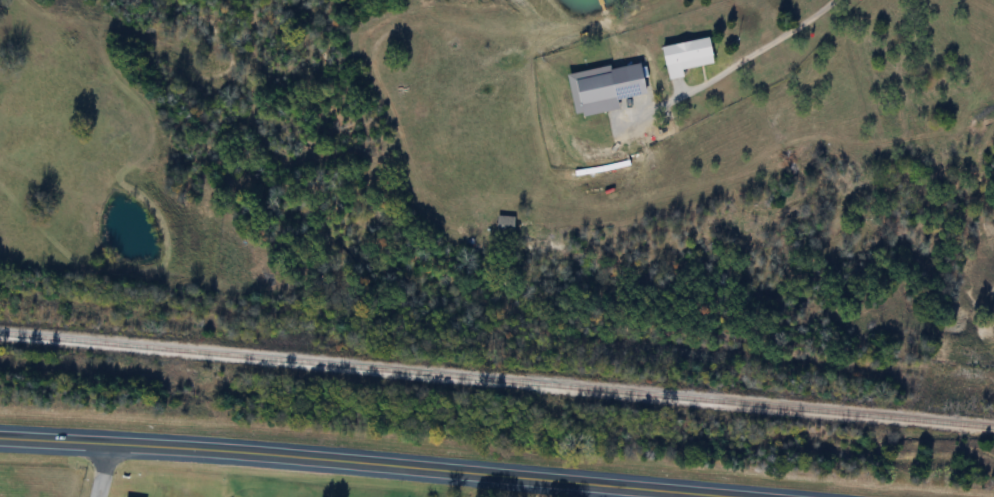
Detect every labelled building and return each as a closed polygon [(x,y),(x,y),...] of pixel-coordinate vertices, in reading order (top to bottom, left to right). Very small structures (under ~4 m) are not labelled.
[(660,46),(665,75),(712,66),(707,38),(660,46)] [(617,109),(610,73),(573,79),(580,116),(617,109)] [(628,76),(630,92),(648,89),(645,74),(628,76)]
